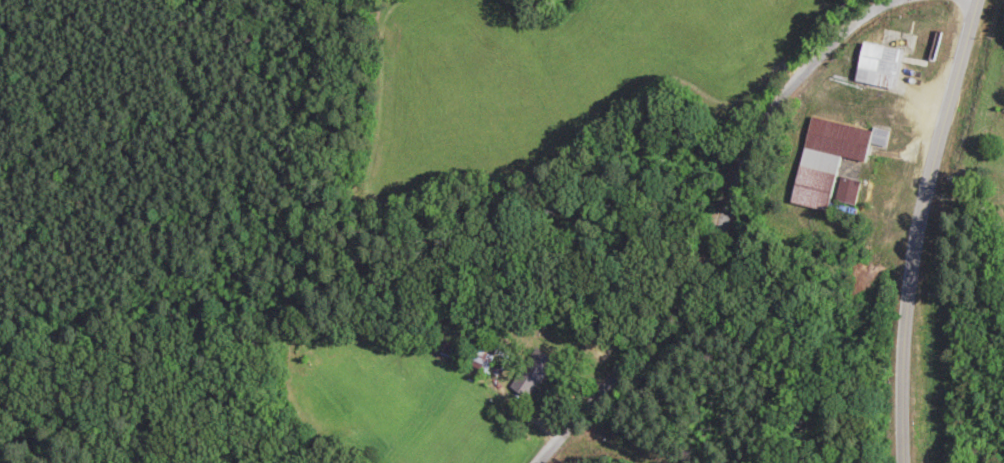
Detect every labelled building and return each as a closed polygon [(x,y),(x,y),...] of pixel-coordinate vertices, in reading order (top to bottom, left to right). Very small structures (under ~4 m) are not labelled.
[(855,83),(895,89),(901,50),(861,44),(855,83)] [(791,205),(827,212),(837,158),(864,163),(868,144),(885,147),(888,132),(807,118),(791,205)] [(530,400),(549,357),(528,348),(509,391),(530,400)]
